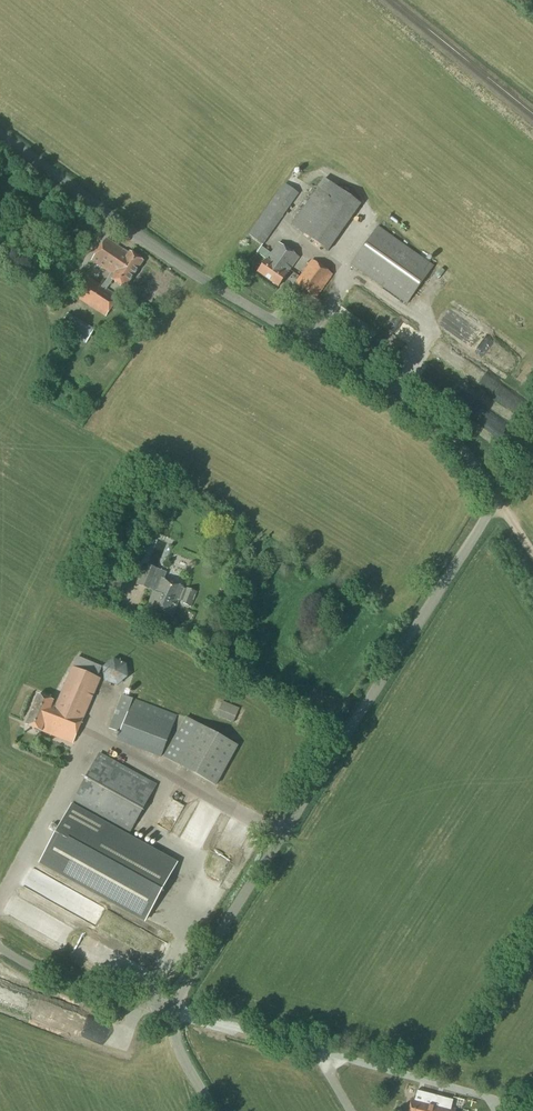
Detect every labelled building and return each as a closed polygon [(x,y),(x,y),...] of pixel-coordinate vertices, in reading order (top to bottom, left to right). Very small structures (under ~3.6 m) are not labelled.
[(328,251),(360,205),(324,180),(291,226),(328,251)] [(263,245),(299,194),(284,184),(248,235),(263,245)] [(407,304),(433,267),(378,228),(351,265),(407,304)] [(111,275),(109,278),(102,287),(88,278),(76,297),(105,317),(119,298),(107,290),(113,281),(125,289),(143,262),(130,253),(129,254),(106,239),(91,261),(111,275)] [(288,273),(299,258),(278,243),(267,260),(266,260),(257,273),(278,287),(288,273)] [(316,298),(333,275),(312,260),(295,284),(316,298)] [(86,344),(94,329),(68,313),(59,328),(86,344)] [(161,542),(153,564),(162,568),(170,545),(161,542)] [(139,580),(157,587),(155,593),(153,592),(147,607),(173,617),(179,601),(181,602),(181,603),(191,607),(196,592),(186,588),(186,590),(184,589),(184,588),(164,580),(166,573),(145,565),(139,580)] [(114,586),(124,589),(128,576),(119,573),(114,586)] [(73,744),(100,679),(97,678),(102,667),(77,657),(72,667),(57,704),(53,703),(54,701),(38,695),(26,725),(34,728),(35,731),(39,732),(41,731),(73,744)] [(117,686),(128,678),(127,664),(114,659),(102,667),(104,682),(117,686)] [(160,757),(177,716),(123,695),(109,729),(151,745),(148,753),(160,757)] [(233,723),(239,708),(223,701),(216,716),(233,723)] [(215,785),(237,746),(186,717),(164,757),(215,785)] [(128,835),(140,814),(156,785),(100,754),(72,804),(128,835)] [(71,807),(37,867),(144,926),(177,866),(71,807)] [(214,811),(211,822),(219,824),(222,813),(214,811)] [(432,1104),(412,1099),(409,1110),(426,1110),(427,1109),(430,1110),(432,1104)]
